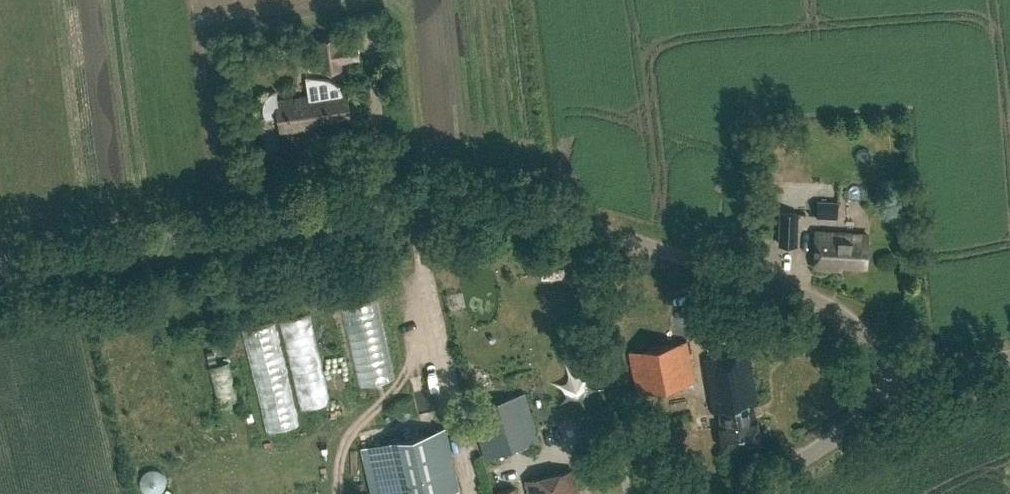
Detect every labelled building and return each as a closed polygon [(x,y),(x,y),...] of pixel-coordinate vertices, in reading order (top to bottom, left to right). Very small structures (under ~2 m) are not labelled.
[(340,61),(354,60),(352,40),(338,42),(337,36),(317,39),(321,70),(341,68),(340,61)] [(267,120),(268,119),(277,117),(280,133),(310,128),(309,122),(334,118),(336,116),(339,113),(340,112),(341,109),(342,107),(342,106),(343,104),(343,101),(343,99),(343,97),(342,96),(342,94),(341,93),(340,91),(339,90),(337,87),(334,85),(333,84),(331,83),(330,83),(326,82),(308,81),(308,83),(309,83),(308,96),(277,101),(275,91),(273,92),(271,92),(269,94),(268,95),(267,96),(265,98),(264,99),(264,100),(263,102),(263,103),(262,106),(262,107),(262,110),(263,112),(264,115),(264,116),(266,118),(267,120)] [(777,183),(777,200),(788,200),(788,183),(777,183)] [(837,219),(838,201),(816,200),(816,218),(837,219)] [(797,211),(780,211),(779,245),(796,245),(797,211)] [(863,266),(864,234),(816,232),(814,267),(834,268),(834,264),(863,266)] [(636,392),(696,381),(687,340),(627,350),(636,392)] [(758,403),(750,353),(703,360),(712,411),(718,410),(720,426),(718,426),(722,448),(760,441),(757,420),(755,421),(752,404),(758,403)] [(283,398),(273,359),(245,366),(255,405),(283,398)] [(472,373),(469,363),(460,365),(463,376),(472,373)] [(539,441),(524,392),(469,408),(484,457),(539,441)] [(456,489),(442,429),(380,444),(391,493),(437,493),(456,489)] [(572,470),(527,481),(530,493),(577,493),(572,470)]
